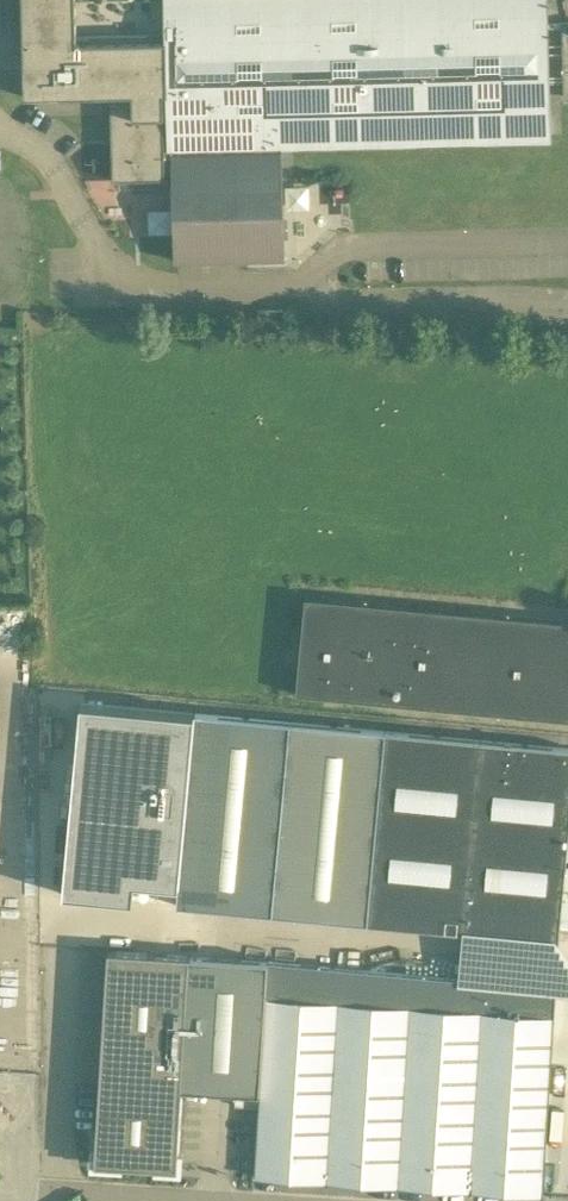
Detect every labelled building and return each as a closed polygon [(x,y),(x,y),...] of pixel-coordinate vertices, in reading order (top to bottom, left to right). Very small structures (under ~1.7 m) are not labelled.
[(566,89),(566,96),(567,96),(567,0),(430,0),(257,5),(257,0),(163,0),(164,32),(75,35),(74,0),(23,0),(25,96),(111,94),(113,180),(174,178),(176,259),(286,257),(283,147),(551,141),(549,89),(566,89)] [(305,596),(296,693),(567,719),(567,621),(305,596)] [(367,922),(558,940),(560,924),(567,925),(567,865),(566,865),(567,839),(567,748),(194,712),(176,904),(367,922)] [(257,1106),(258,1092),(266,960),(107,949),(94,1163),(153,1167),(153,1166),(176,1168),(177,1152),(181,1088),(234,1091),(233,1104),(257,1106)] [(258,1092),(257,1106),(253,1174),(541,1193),(546,1114),(567,1116),(567,988),(266,960),(258,1092)]
